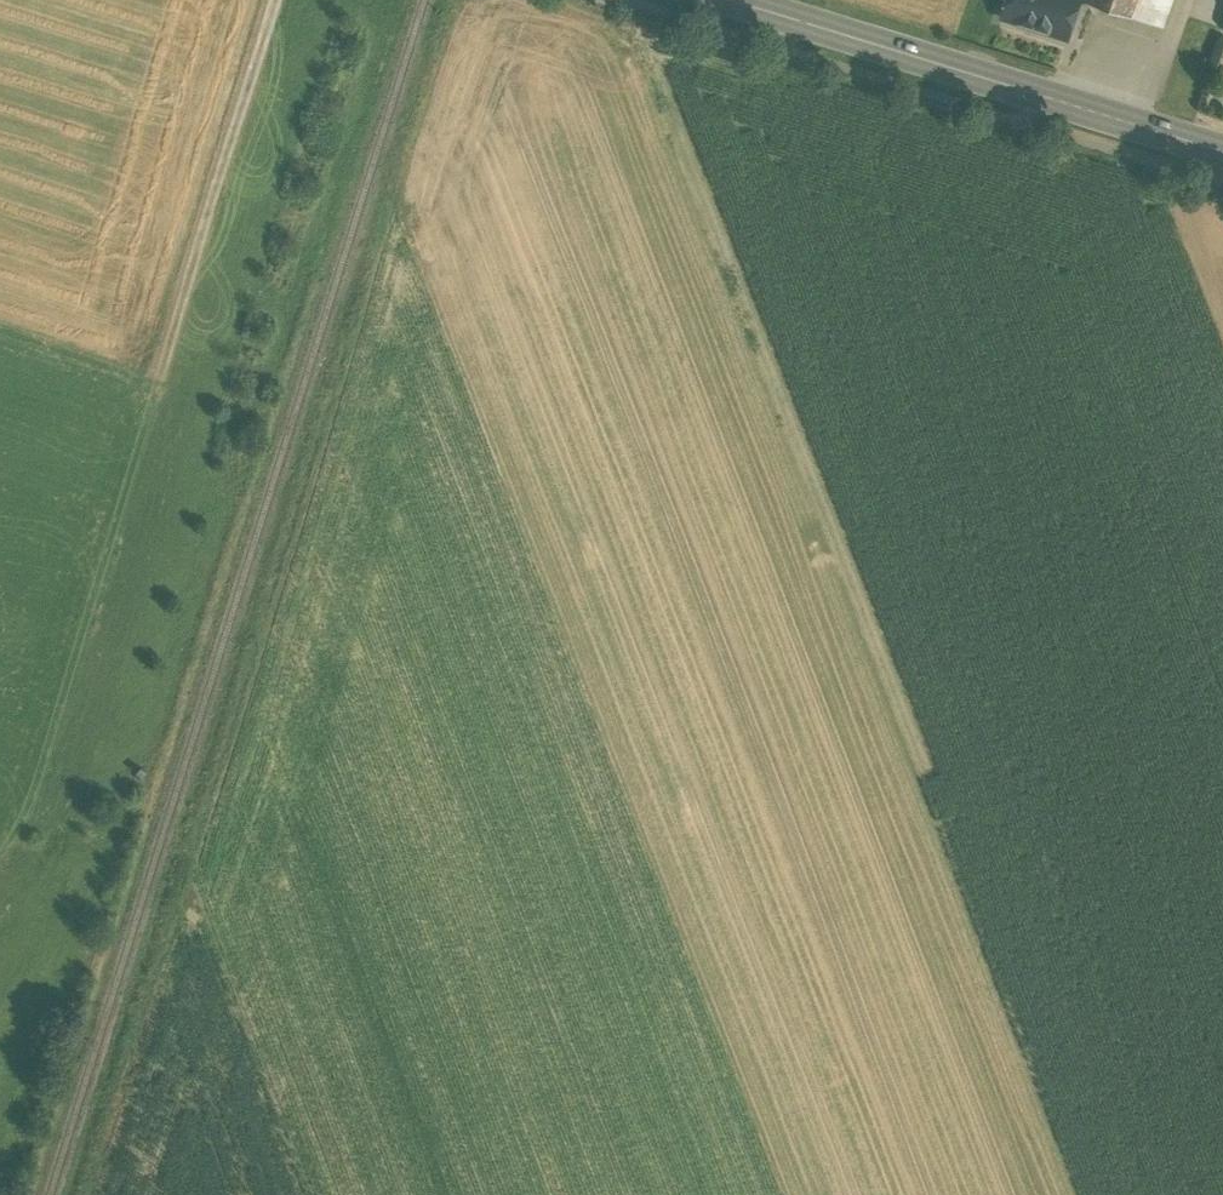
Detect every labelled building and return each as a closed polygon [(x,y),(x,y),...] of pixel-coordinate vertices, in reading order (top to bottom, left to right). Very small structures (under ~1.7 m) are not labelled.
[(1003,16),(1067,37),(1079,0),(1008,0),(1003,16)] [(1086,1),(1132,16),(1137,0),(1086,0),(1086,1)] [(1132,16),(1160,25),(1169,0),(1137,0),(1132,16)]
